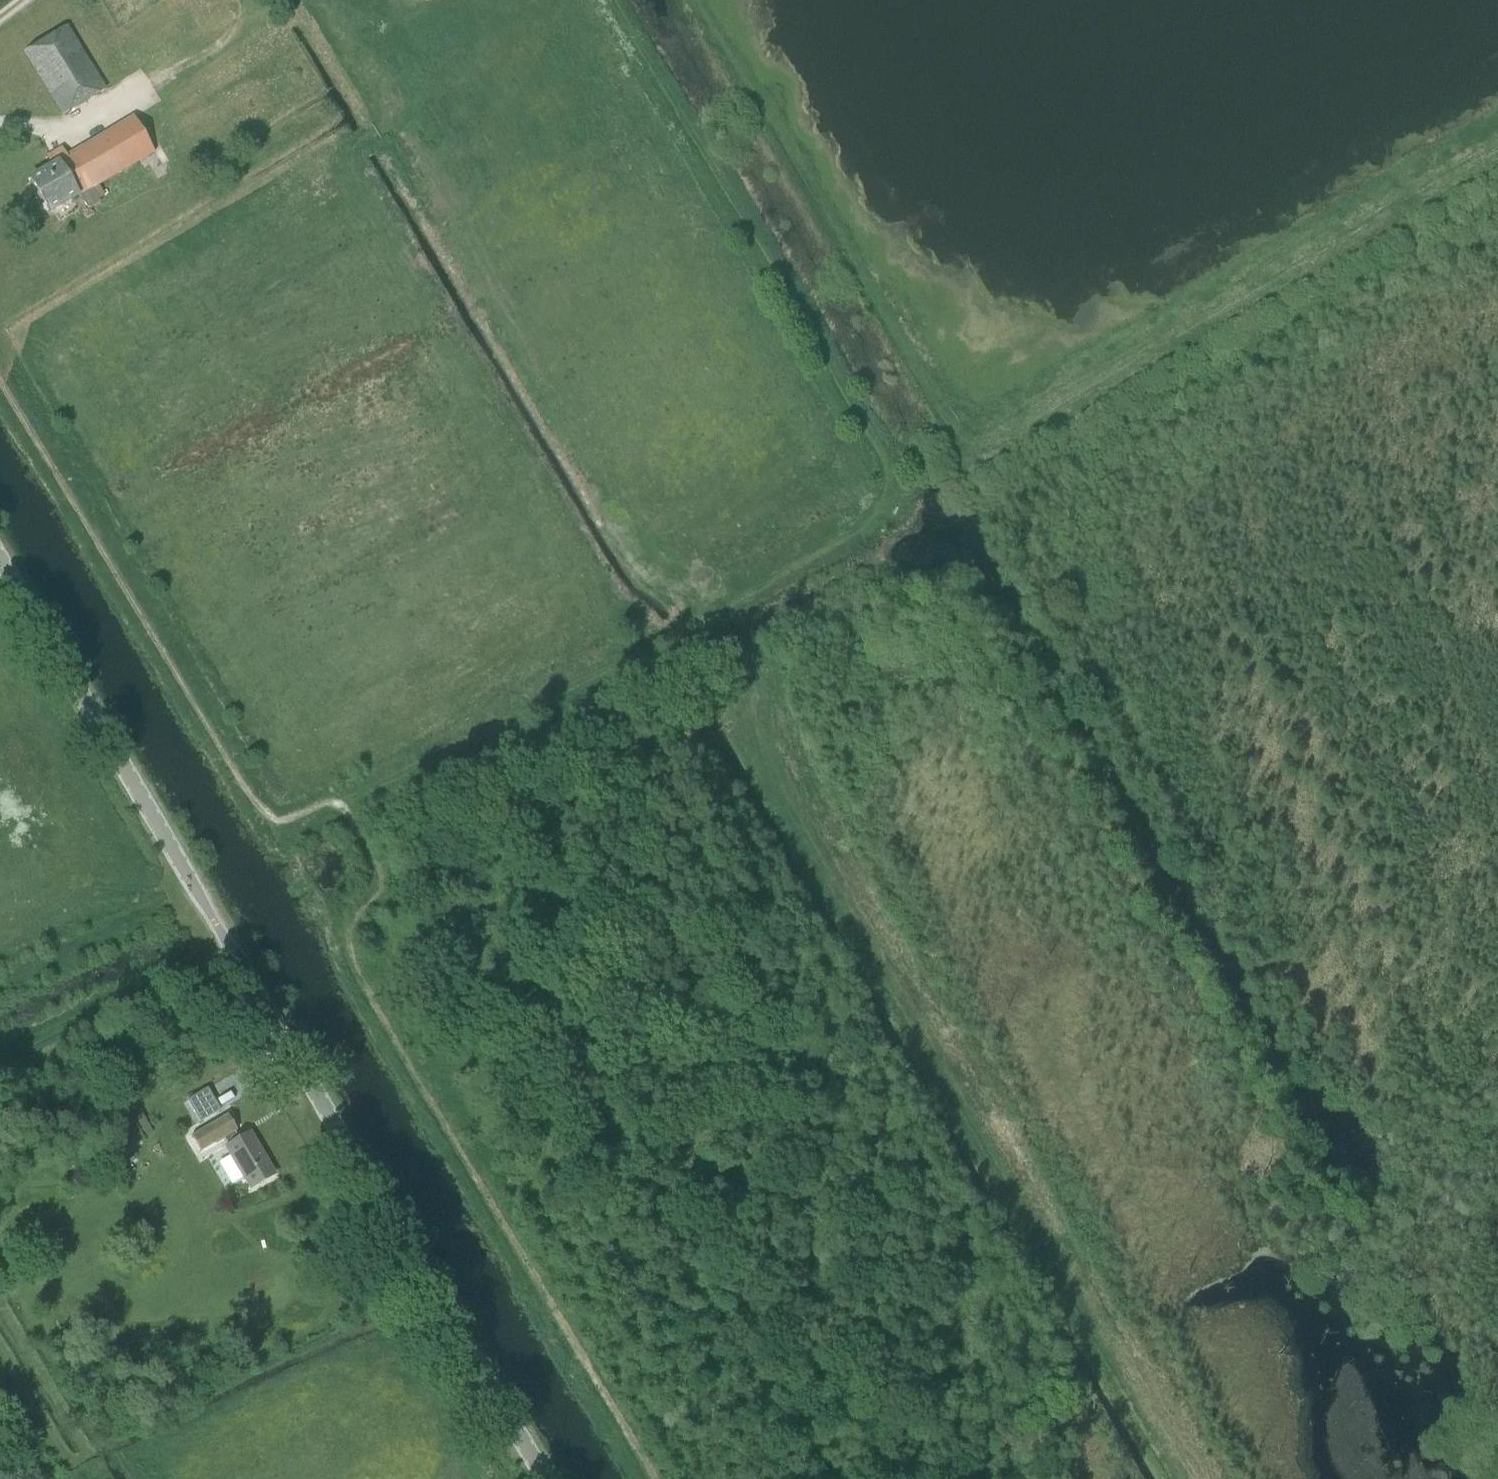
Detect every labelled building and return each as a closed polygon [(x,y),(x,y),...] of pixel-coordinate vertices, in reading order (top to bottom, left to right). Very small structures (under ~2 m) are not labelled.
[(26,54),(64,115),(120,81),(94,39),(79,49),(67,29),(26,54)] [(31,180),(50,213),(80,195),(89,210),(101,203),(92,188),(153,152),(134,119),(85,148),(68,158),(63,150),(47,159),(53,167),(31,180)] [(198,1133),(191,1137),(201,1154),(224,1140),(228,1147),(227,1148),(251,1189),(257,1186),(274,1176),(250,1134),(242,1139),(239,1141),(235,1133),(237,1131),(228,1116),(226,1117),(198,1133)] [(134,1128),(124,1133),(129,1141),(139,1136),(134,1128)]
